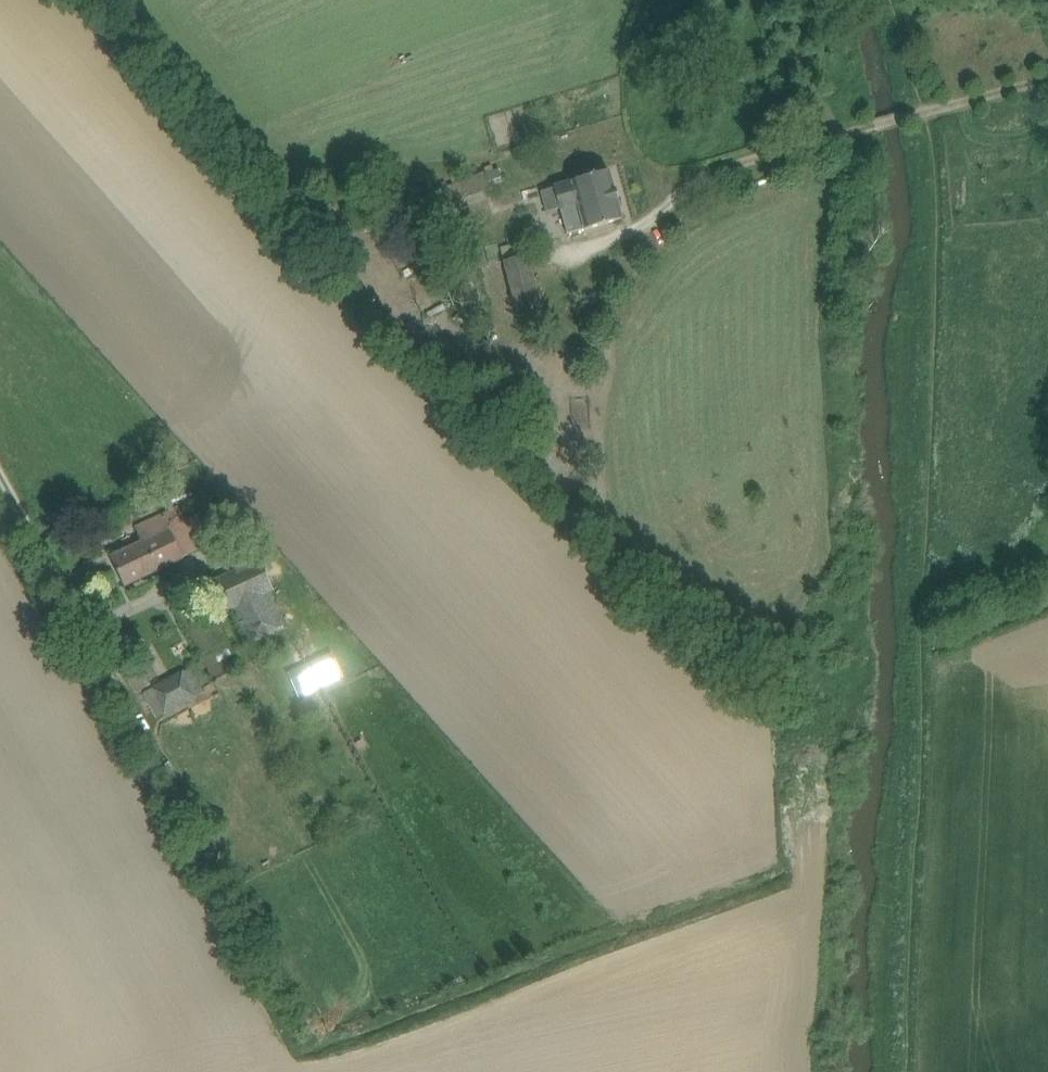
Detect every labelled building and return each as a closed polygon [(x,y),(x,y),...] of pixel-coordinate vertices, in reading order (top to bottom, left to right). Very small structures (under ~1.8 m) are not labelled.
[(585,228),(585,229),(623,219),(609,171),(553,186),(559,209),(561,209),(567,233),(585,228)] [(518,307),(539,301),(527,255),(505,261),(518,307)] [(199,514),(186,521),(179,506),(135,527),(142,542),(111,557),(125,586),(213,543),(199,514)] [(262,595),(273,591),(259,560),(212,580),(228,612),(233,610),(248,643),(279,630),(262,595)] [(124,668),(138,692),(152,684),(138,660),(124,668)] [(175,677),(168,680),(159,685),(146,692),(155,708),(159,717),(204,692),(191,668),(175,677)]
